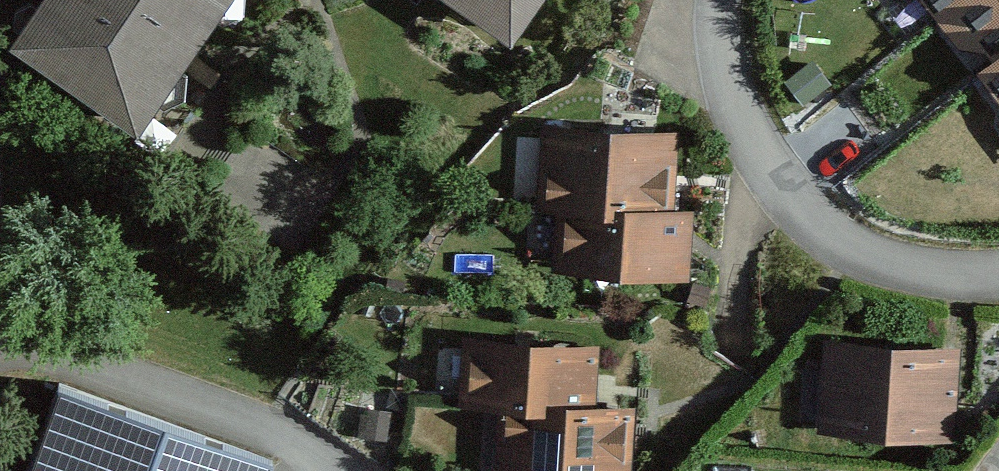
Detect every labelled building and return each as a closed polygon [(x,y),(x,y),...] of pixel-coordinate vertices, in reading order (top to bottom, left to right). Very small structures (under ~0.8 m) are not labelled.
[(31,46),(152,129),(241,0),(62,0),(31,46)] [(509,55),(546,0),(427,0),(509,55)] [(940,22),(955,11),(970,0),(923,0),(940,22)] [(955,11),(998,68),(998,0),(970,0),(955,11)] [(986,81),(998,98),(998,71),(986,81)] [(673,219),(675,135),(543,132),(541,216),(560,216),(673,219)] [(699,220),(673,219),(560,216),(558,285),(697,288),(699,220)] [(608,344),(471,337),(468,401),(509,403),(605,408),(608,344)] [(963,353),(825,350),(823,437),(961,441),(963,353)] [(68,389),(38,470),(278,470),(280,464),(68,389)] [(509,403),(505,470),(644,470),(647,410),(605,408),(509,403)]
